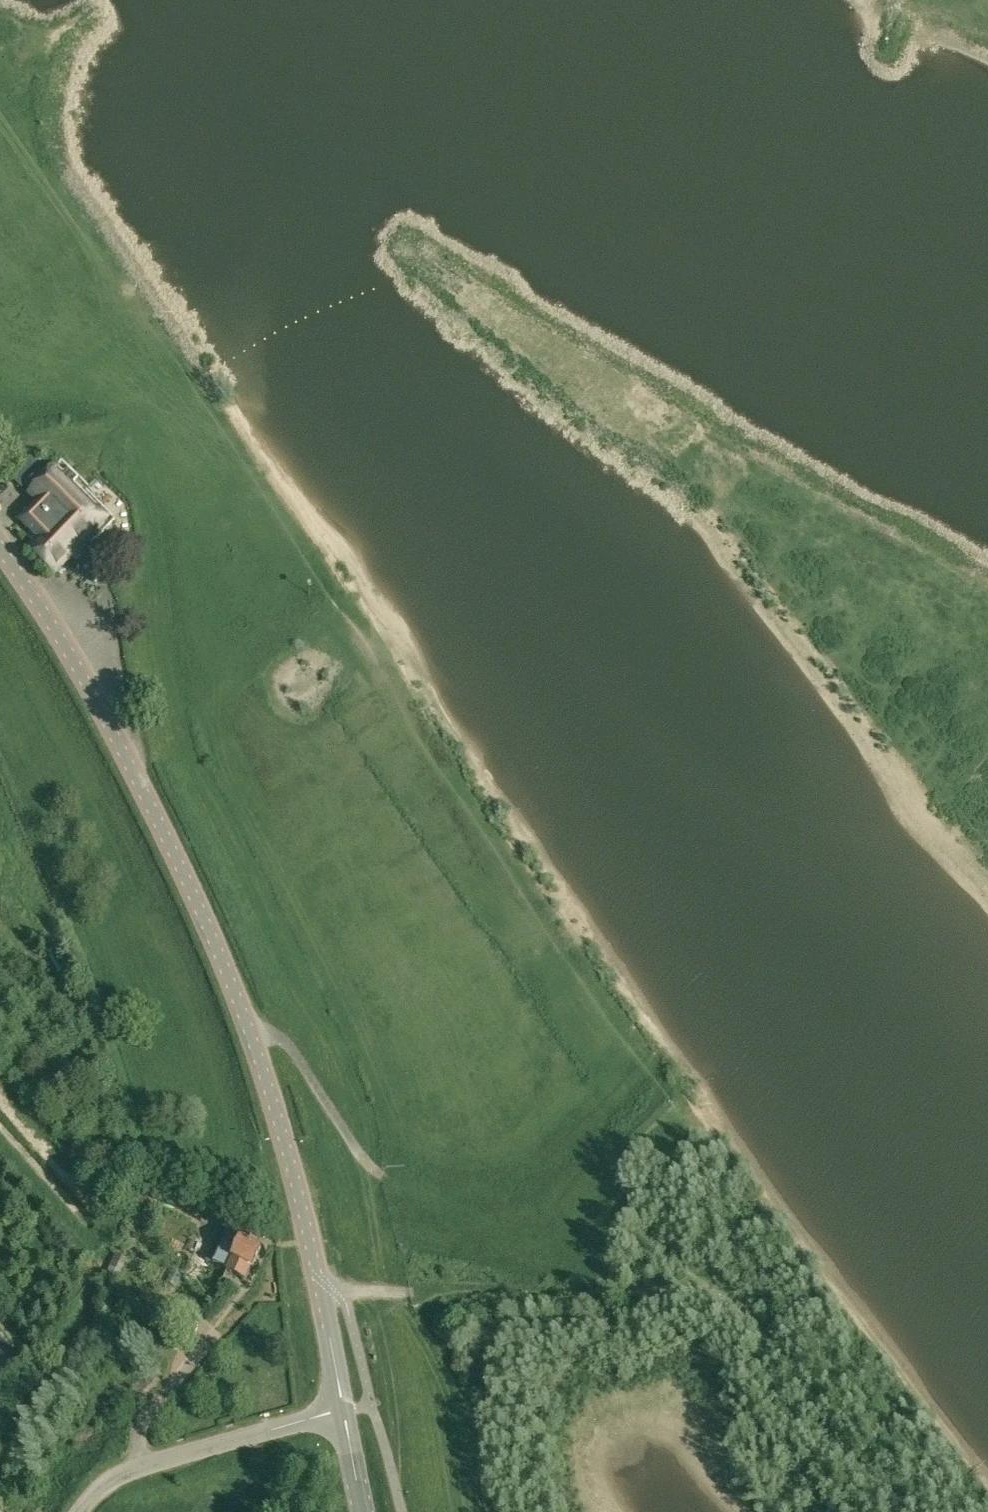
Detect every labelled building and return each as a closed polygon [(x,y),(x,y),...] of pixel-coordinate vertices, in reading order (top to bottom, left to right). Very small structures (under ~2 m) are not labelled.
[(41,540),(37,544),(41,547),(34,554),(55,574),(71,559),(75,563),(87,552),(82,548),(87,543),(97,532),(103,526),(112,518),(87,493),(91,489),(63,462),(53,472),(48,467),(44,471),(32,458),(12,477),(24,489),(27,486),(33,492),(29,496),(38,504),(21,521),(41,540)] [(259,1248),(264,1236),(246,1229),(246,1230),(225,1221),(207,1261),(245,1278),(251,1265),(253,1266),(261,1249),(259,1248)]
